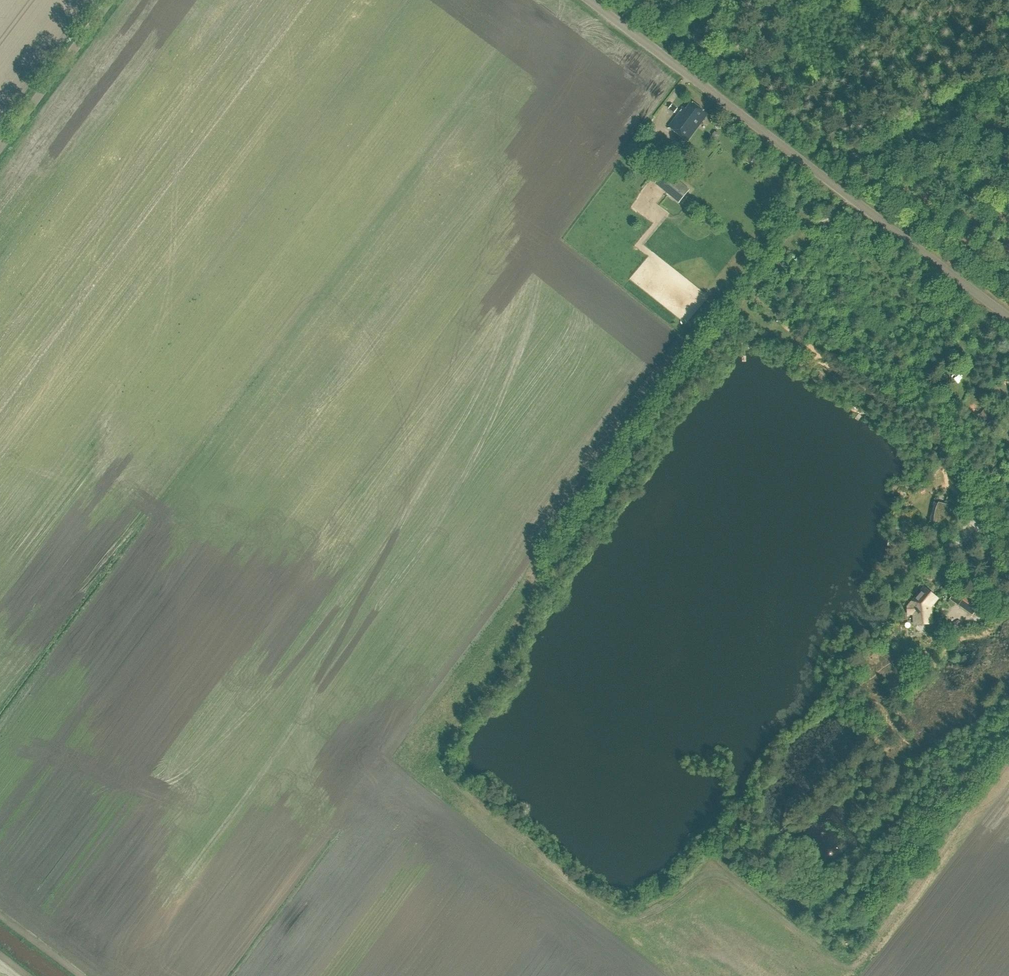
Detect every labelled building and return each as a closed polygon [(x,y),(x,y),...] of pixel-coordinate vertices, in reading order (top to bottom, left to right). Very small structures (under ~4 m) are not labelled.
[(668,126),(687,141),(707,114),(690,102),(685,108),(683,106),(668,126)] [(671,104),(668,108),(674,112),(677,108),(671,104)] [(748,161),(756,164),(759,154),(751,152),(748,161)] [(656,183),(680,202),(689,191),(665,172),(656,183)] [(757,348),(761,330),(752,327),(746,344),(757,348)] [(934,515),(934,516),(934,518),(934,520),(934,521),(934,523),(935,523),(946,526),(951,505),(940,503),(938,503),(938,504),(937,506),(936,507),(936,509),(935,511),(935,513),(934,515)] [(908,608),(908,614),(914,614),(915,625),(932,624),(930,611),(929,611),(929,607),(930,605),(931,606),(937,598),(924,587),(908,608)] [(951,599),(973,615),(980,605),(958,589),(951,599)]
